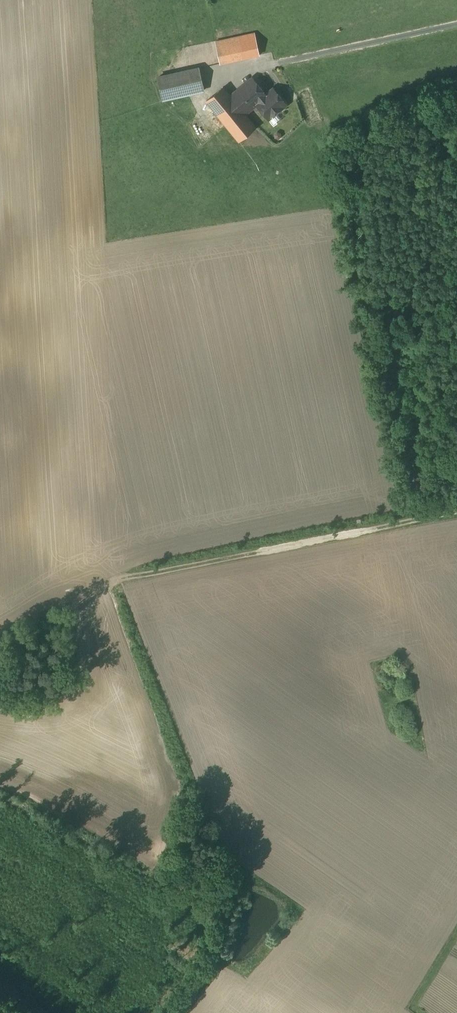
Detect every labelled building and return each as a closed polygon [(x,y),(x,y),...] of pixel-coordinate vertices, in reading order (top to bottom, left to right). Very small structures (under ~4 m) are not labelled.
[(257,32),(216,41),(221,66),(262,57),(257,32)] [(200,68),(157,79),(163,103),(205,93),(200,68)] [(269,94),(254,77),(235,94),(228,86),(208,103),(245,144),(265,126),(250,111),(257,104),(269,94)] [(278,86),(269,94),(257,104),(272,121),(292,102),(278,86)]
